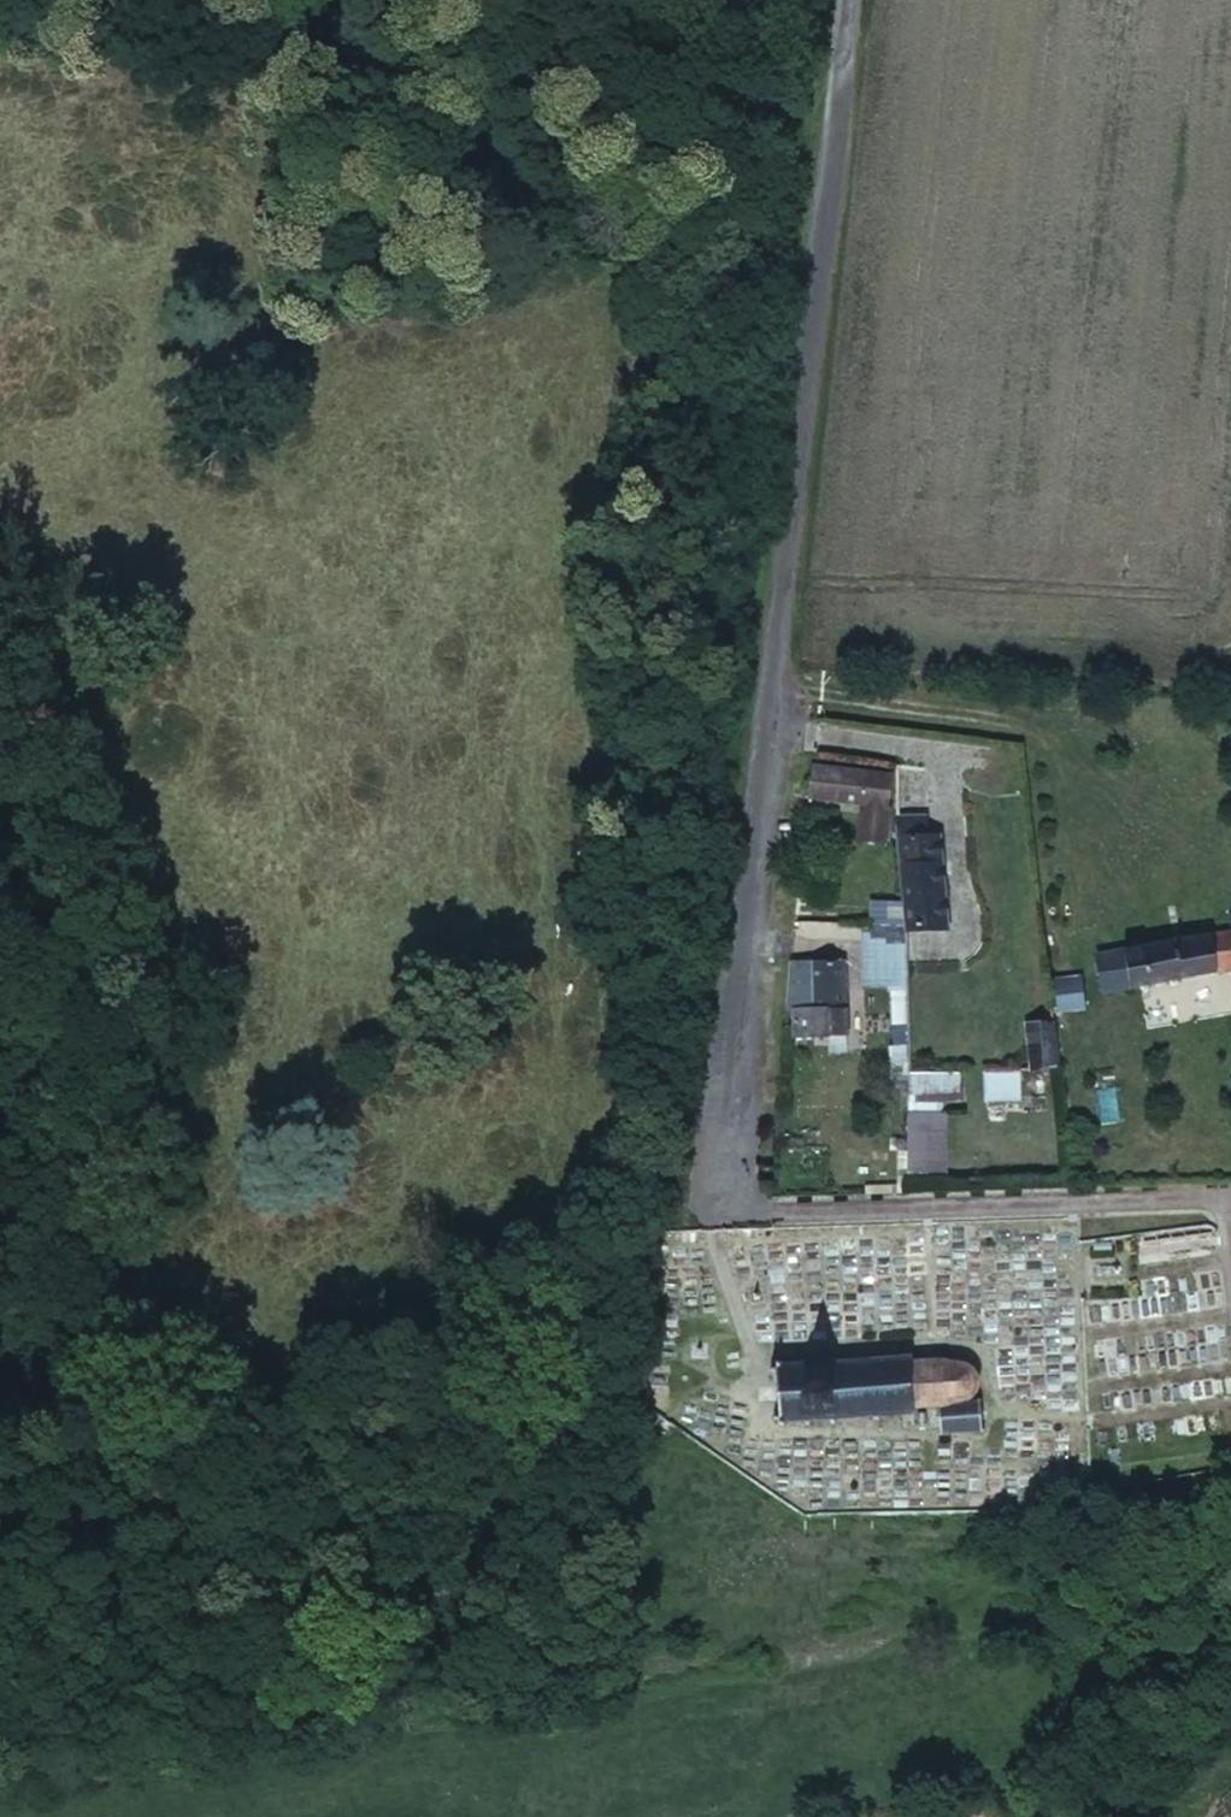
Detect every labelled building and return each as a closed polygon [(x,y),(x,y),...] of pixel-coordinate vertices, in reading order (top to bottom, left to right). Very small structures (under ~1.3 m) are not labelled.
[(900,776),(821,764),(818,794),(871,800),(870,839),(894,842),(900,776)] [(915,923),(914,935),(959,936),(961,847),(954,847),(954,820),(913,819),(911,894),(882,894),(881,922),(915,923)] [(881,922),(871,921),(868,978),(912,980),(914,944),(880,943),(881,922)] [(881,922),(880,943),(914,944),(914,935),(915,923),(881,922)] [(1135,979),(1136,1015),(1230,1009),(1230,971),(1135,979)] [(847,1054),(850,973),(822,973),(800,973),(794,1024),(800,1024),(799,1053),(847,1054)] [(1105,978),(1106,1016),(1136,1015),(1135,979),(1105,978)] [(1092,1001),(1047,1002),(1047,1019),(1085,1017),(1093,1017),(1092,1001)] [(1047,1019),(1049,1041),(1086,1039),(1085,1017),(1047,1019)] [(1052,1089),(1049,1044),(1028,1045),(1030,1088),(1052,1089)] [(1022,1105),(1022,1077),(985,1077),(985,1105),(1022,1105)] [(907,1177),(949,1177),(949,1113),(907,1113),(907,1177)] [(758,1367),(765,1368),(766,1421),(757,1420),(757,1426),(769,1426),(770,1423),(790,1423),(791,1427),(797,1428),(800,1425),(803,1422),(814,1422),(815,1427),(819,1428),(822,1426),(825,1423),(904,1425),(906,1415),(935,1416),(936,1442),(972,1443),(975,1441),(975,1416),(958,1415),(960,1414),(965,1410),(969,1406),(972,1402),(973,1396),(974,1390),(974,1385),(972,1381),(969,1377),(964,1371),(958,1368),(831,1367),(831,1364),(829,1362),(827,1361),(824,1360),(821,1361),(820,1364),(819,1368),(800,1367),(800,1361),(798,1359),(795,1358),(792,1360),(792,1366),(767,1366),(768,1362),(758,1361),(758,1367)] [(1078,1469),(1077,1453),(1062,1453),(1061,1468),(1078,1469)]
